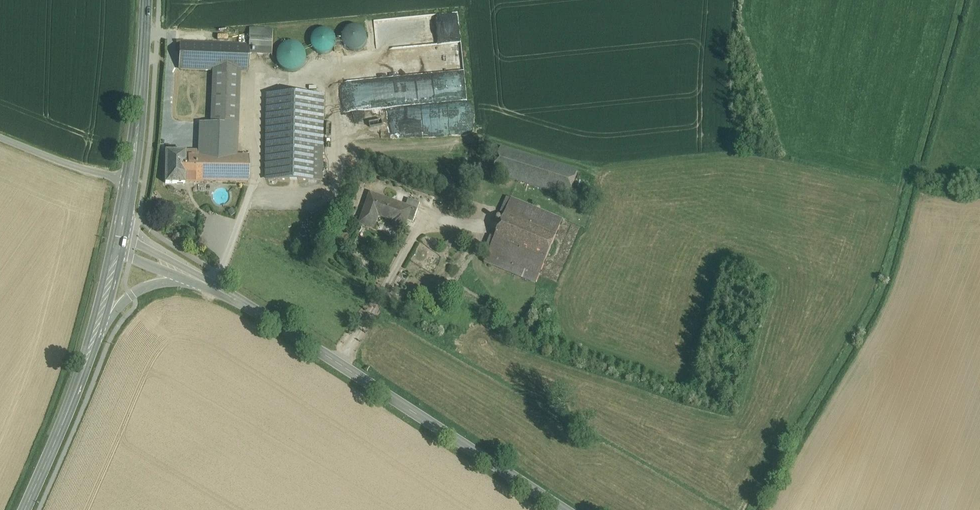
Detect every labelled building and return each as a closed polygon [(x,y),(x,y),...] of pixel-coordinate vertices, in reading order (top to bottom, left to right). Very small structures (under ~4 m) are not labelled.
[(366,43),(367,38),(366,34),(363,29),(359,27),(354,26),(350,27),(346,30),(343,34),(342,39),(343,43),(346,48),(350,50),(355,51),(360,50),(364,47),(366,43)] [(273,30),(249,29),(249,44),(248,53),(273,54),(273,30)] [(335,46),(336,41),(335,37),(333,33),(328,30),(324,29),(319,30),(315,33),(312,37),(311,42),(312,47),(315,51),(319,53),(324,54),(329,53),(333,50),(335,46)] [(249,44),(181,41),(180,69),(209,71),(213,71),(239,71),(248,72),(248,53),(249,44)] [(305,62),(306,56),(305,51),(302,46),(297,43),(291,42),(286,43),(281,46),(278,51),(277,57),(278,62),(281,67),(286,70),(292,71),(297,70),(302,67),(305,62)] [(239,71),(213,71),(211,123),(238,124),(239,71)] [(440,91),(435,91),(436,96),(450,94),(447,81),(432,84),(433,88),(439,87),(440,91)] [(323,96),(269,95),(267,179),(321,180),(323,96)] [(211,123),(199,123),(198,152),(198,155),(208,155),(209,134),(237,136),(238,124),(211,123)] [(578,172),(501,148),(499,156),(493,174),(569,198),(578,172)] [(188,152),(166,152),(165,183),(185,184),(185,181),(195,181),(195,155),(188,155),(188,152)] [(247,156),(208,155),(198,155),(195,155),(195,181),(248,182),(247,156)] [(406,207),(384,199),(384,198),(370,193),(364,211),(365,211),(362,219),(375,224),(378,216),(394,221),(392,225),(402,228),(403,225),(405,219),(413,223),(417,211),(406,207)] [(500,213),(505,214),(511,199),(507,197),(500,213)] [(420,203),(409,199),(406,207),(417,211),(420,203)] [(563,220),(511,199),(505,214),(556,236),(563,220)] [(556,236),(505,214),(495,238),(546,260),(556,236)] [(375,224),(362,219),(361,223),(374,228),(375,224)] [(484,251),(488,253),(495,238),(491,236),(484,251)] [(546,260),(495,238),(488,253),(496,257),(493,264),(537,283),(546,260)] [(493,264),(496,257),(488,253),(484,262),(492,266),(493,264)]
